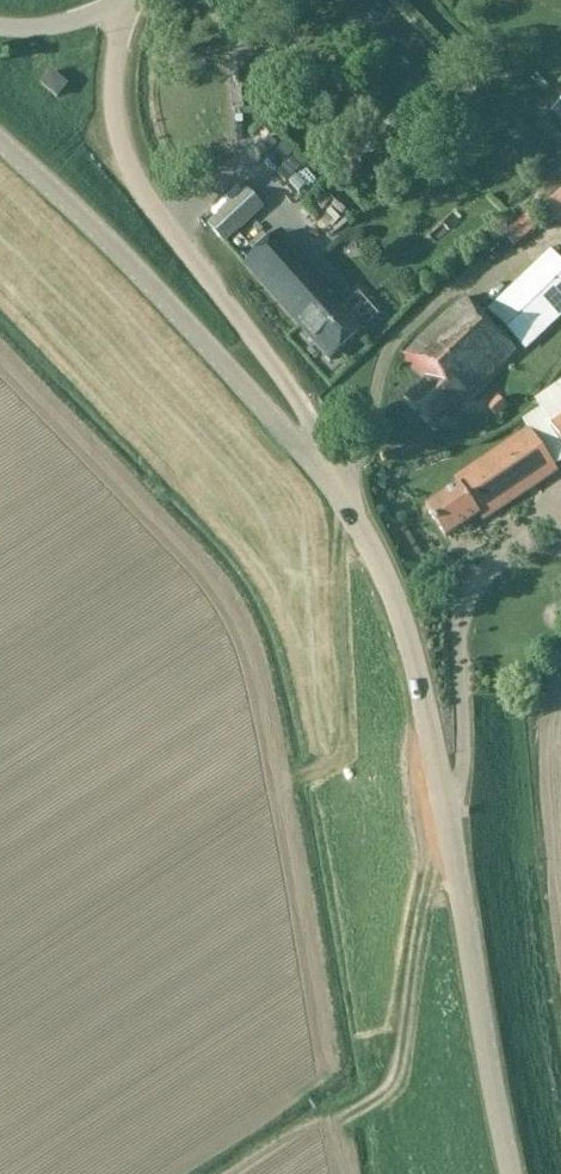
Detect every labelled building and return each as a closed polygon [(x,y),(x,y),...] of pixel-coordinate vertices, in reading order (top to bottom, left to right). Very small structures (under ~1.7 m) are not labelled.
[(42,84),(57,97),(67,86),(51,73),(42,84)] [(348,180),(362,178),(359,158),(344,160),(348,180)] [(208,224),(225,243),(264,208),(247,189),(208,224)] [(542,223),(547,230),(560,218),(560,192),(534,214),(531,212),(504,234),(514,247),(542,223)] [(369,327),(283,232),(245,267),(330,362),(369,327)] [(553,253),(492,312),(525,347),(560,312),(560,262),(553,253)] [(408,399),(436,428),(516,350),(466,298),(406,356),(428,379),(408,399)] [(547,419),(560,409),(560,383),(535,401),(547,419)] [(551,428),(560,443),(560,422),(551,428)] [(530,430),(514,440),(455,480),(459,485),(426,507),(446,537),(479,515),(482,521),(558,471),(530,430)]
